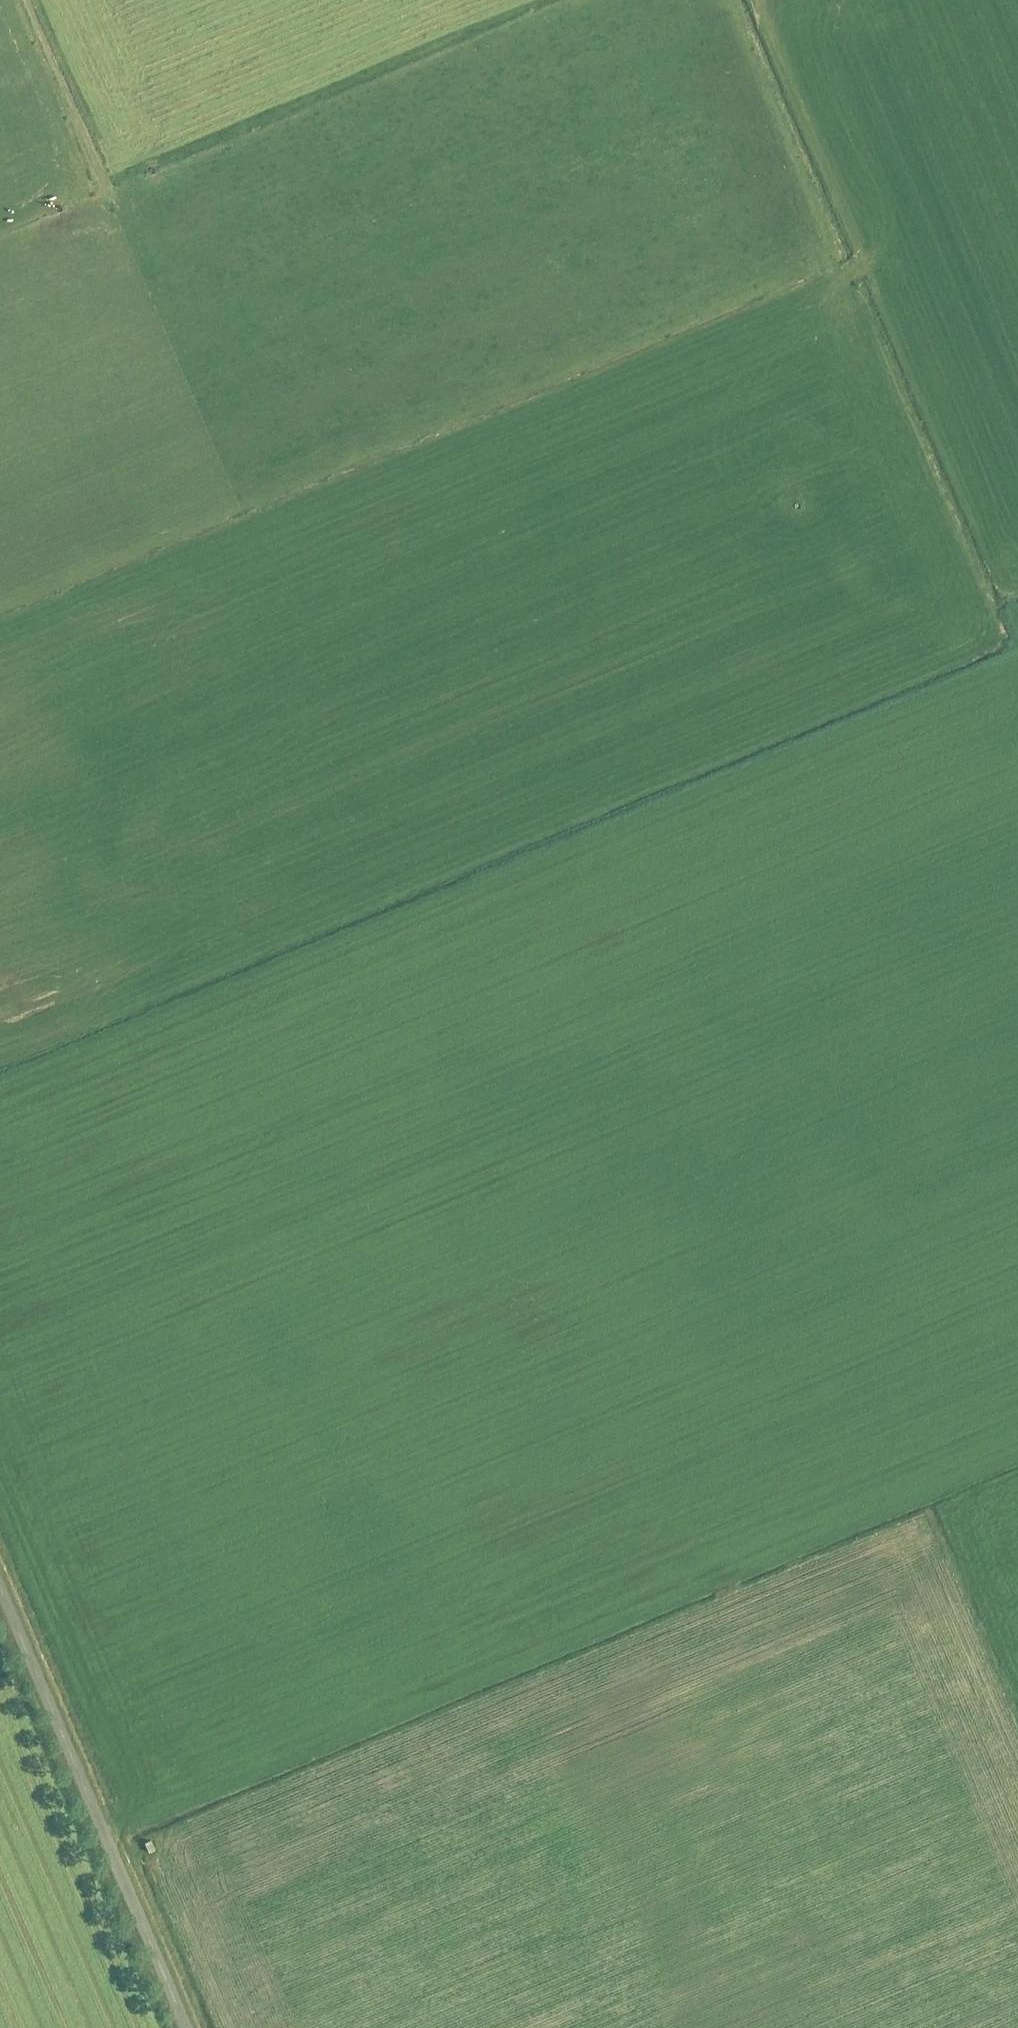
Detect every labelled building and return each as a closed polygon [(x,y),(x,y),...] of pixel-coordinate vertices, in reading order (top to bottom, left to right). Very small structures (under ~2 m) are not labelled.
[(154,1850),(150,1840),(144,1843),(148,1852),(154,1850)]
